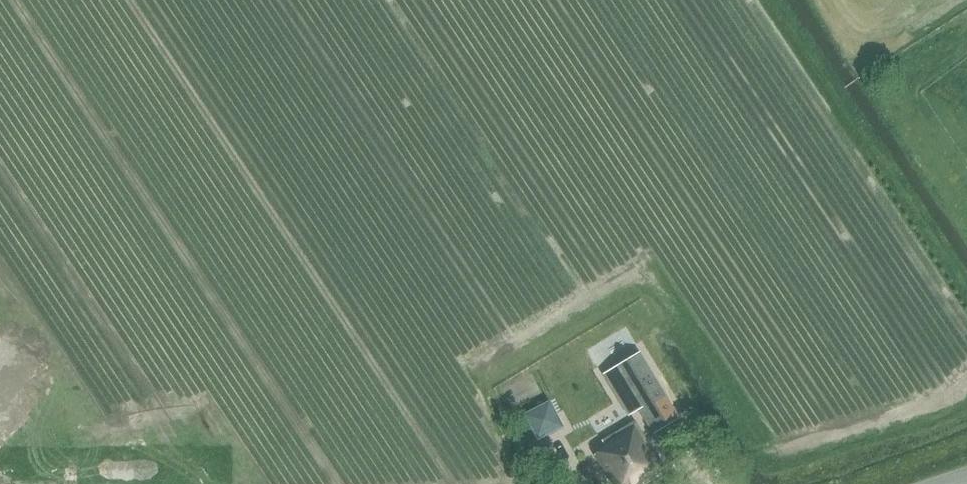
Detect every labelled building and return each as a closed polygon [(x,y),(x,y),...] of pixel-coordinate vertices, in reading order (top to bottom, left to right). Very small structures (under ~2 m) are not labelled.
[(639,353),(603,374),(619,401),(629,395),(639,410),(653,434),(679,419),(639,353)] [(549,401),(522,415),(536,441),(536,442),(563,428),(549,401)] [(635,422),(602,442),(605,447),(593,455),(611,483),(636,483),(663,468),(635,422)]
